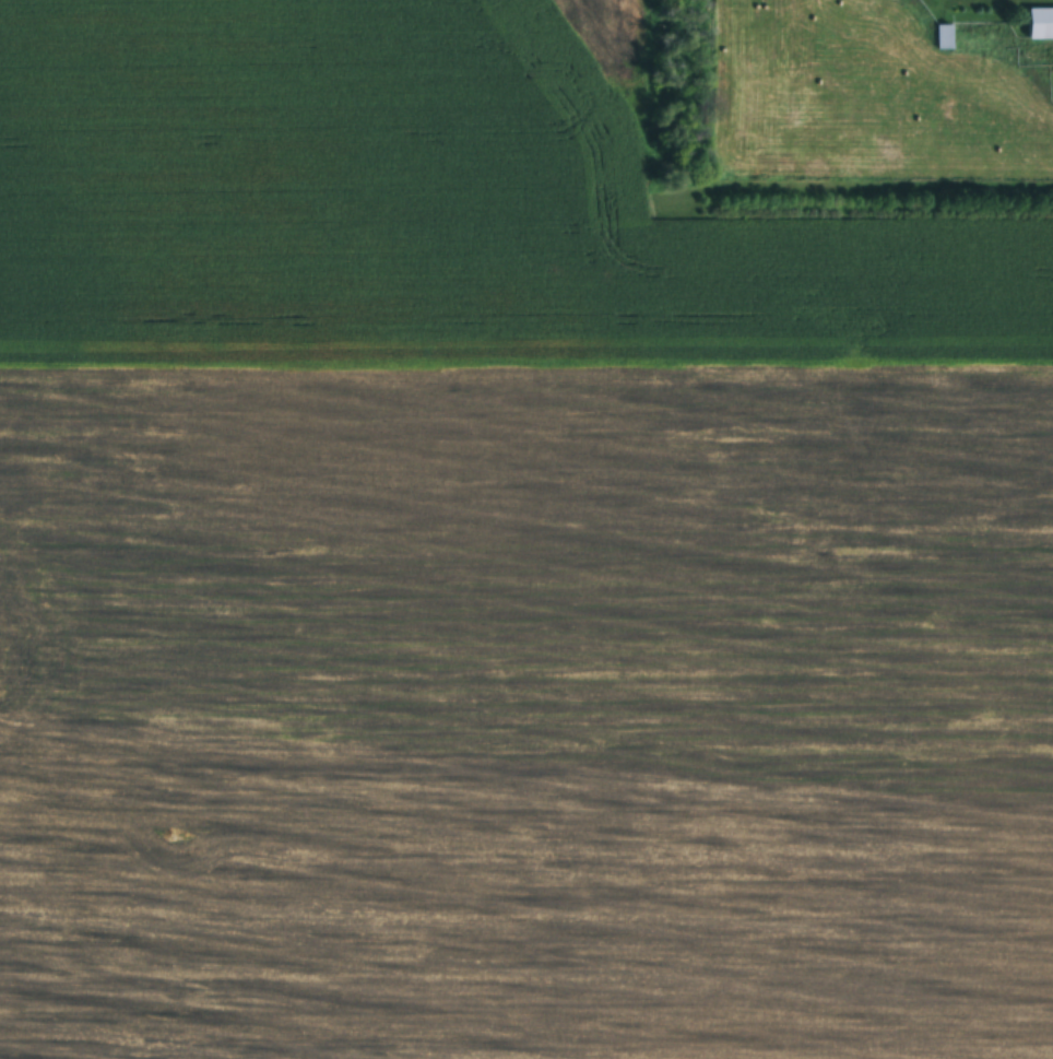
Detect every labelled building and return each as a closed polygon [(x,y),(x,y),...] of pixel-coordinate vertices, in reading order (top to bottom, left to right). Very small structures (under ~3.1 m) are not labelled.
[(1027,39),(1052,39),(1052,9),(1027,9),(1027,39)] [(936,49),(950,49),(950,26),(936,26),(936,49)]
